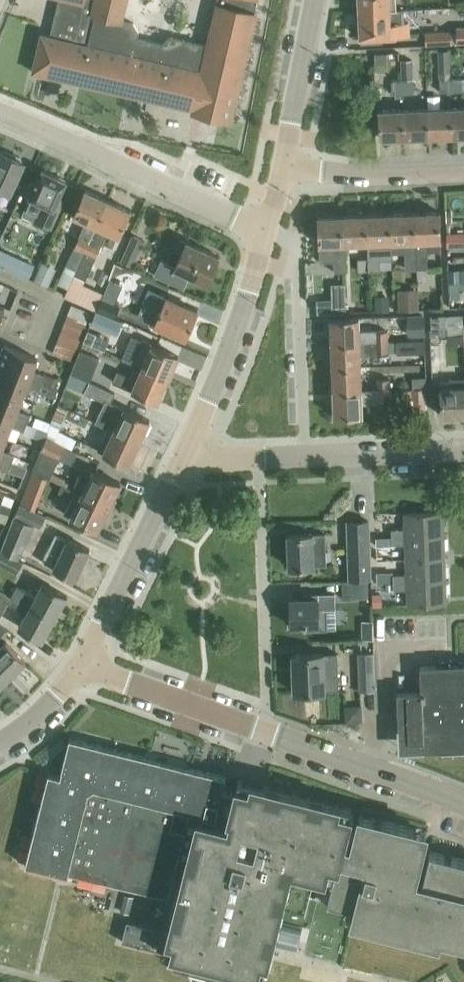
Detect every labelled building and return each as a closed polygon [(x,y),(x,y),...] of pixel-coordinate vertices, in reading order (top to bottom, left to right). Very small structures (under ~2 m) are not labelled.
[(257,12),(255,12),(257,0),(217,0),(207,43),(173,35),(164,40),(164,42),(138,36),(139,30),(134,22),(123,19),(127,0),(58,0),(50,34),(41,32),(32,71),(192,108),(191,111),(232,120),(257,12)] [(391,10),(390,0),(358,0),(359,11),(391,10)] [(391,10),(359,11),(359,23),(357,23),(357,34),(360,34),(360,37),(363,37),(363,42),(384,42),(384,36),(410,35),(409,21),(403,21),(403,9),(391,10)] [(425,44),(463,42),(463,25),(455,26),(456,33),(451,34),(451,29),(425,31),(425,44)] [(450,49),(437,49),(439,79),(440,79),(451,79),(450,49)] [(395,70),(396,55),(373,55),(373,70),(395,70)] [(402,80),(403,92),(414,92),(413,59),(400,59),(401,80),(402,80)] [(451,79),(451,91),(462,90),(461,78),(451,79)] [(451,79),(440,79),(440,91),(451,91),(451,79)] [(392,93),(403,92),(402,80),(401,80),(392,81),(392,93)] [(453,135),(463,134),(463,106),(452,107),(453,135)] [(452,107),(428,108),(429,136),(453,135),(452,107)] [(428,108),(404,109),(405,137),(429,136),(428,108)] [(405,137),(404,109),(379,110),(381,137),(405,137)] [(24,160),(1,150),(0,151),(0,187),(10,191),(24,160)] [(50,229),(55,218),(63,200),(59,198),(67,180),(42,169),(21,216),(50,229)] [(79,235),(66,264),(76,269),(77,269),(108,199),(85,189),(74,215),(85,220),(78,235),(79,235)] [(74,274),(86,279),(108,230),(119,235),(130,209),(108,199),(77,269),(76,269),(74,274)] [(417,256),(428,255),(428,250),(441,249),(441,239),(440,211),(415,212),(417,256)] [(417,268),(417,256),(415,212),(392,213),(393,241),(404,241),(404,256),(406,256),(407,268),(417,268)] [(369,258),(380,257),(394,257),(392,213),(367,214),(368,242),(369,258)] [(368,242),(367,214),(343,215),(344,243),(368,242)] [(345,271),(343,215),(319,216),(321,261),(335,260),(335,271),(345,271)] [(120,260),(133,266),(144,239),(132,234),(120,260)] [(219,255),(180,237),(174,249),(181,251),(174,265),(161,259),(154,274),(183,287),(188,278),(190,274),(207,282),(219,255)] [(428,255),(417,256),(417,268),(418,278),(429,278),(428,255)] [(29,277),(35,264),(17,257),(11,269),(29,277)] [(380,257),(369,258),(369,270),(380,269),(380,257)] [(359,270),(369,270),(369,258),(359,258),(359,270)] [(33,279),(40,282),(48,286),(56,267),(42,261),(33,279)] [(447,272),(448,303),(463,302),(463,272),(447,272)] [(417,287),(398,288),(399,309),(418,308),(417,287)] [(137,313),(185,335),(197,308),(165,294),(164,296),(148,289),(137,313)] [(120,303),(102,296),(97,308),(115,315),(120,303)] [(323,309),(344,309),(344,296),(323,297),(323,309)] [(68,313),(87,321),(91,311),(71,304),(68,313)] [(96,309),(90,322),(130,339),(131,335),(135,326),(96,309)] [(64,322),(84,330),(87,321),(68,313),(64,322)] [(387,330),(359,331),(359,317),(331,318),(332,343),(388,341),(387,330)] [(432,317),(432,334),(463,334),(463,318),(432,317)] [(80,339),(84,330),(64,322),(61,331),(80,339)] [(86,331),(83,340),(92,344),(96,332),(88,328),(86,331)] [(76,350),(80,339),(61,331),(56,342),(76,350)] [(136,364),(168,378),(178,355),(131,335),(130,339),(127,346),(122,358),(136,364)] [(393,341),(394,353),(425,351),(425,339),(393,341)] [(378,352),(388,351),(388,341),(332,343),(332,367),(361,366),(360,354),(378,354),(378,352)] [(72,360),(76,350),(56,342),(52,352),(52,353),(72,360)] [(46,374),(33,369),(38,357),(4,344),(0,354),(0,366),(43,382),(46,374)] [(89,380),(99,357),(80,349),(70,372),(89,380)] [(168,378),(136,364),(130,376),(116,370),(112,381),(158,401),(168,378)] [(39,391),(47,394),(50,385),(47,384),(43,382),(0,366),(0,389),(22,398),(26,386),(39,391)] [(333,391),(362,390),(361,366),(332,367),(333,391)] [(449,378),(449,380),(440,380),(442,415),(463,414),(463,377),(449,378)] [(378,389),(389,389),(389,378),(377,379),(378,389)] [(89,380),(84,392),(85,392),(104,401),(106,398),(110,400),(114,392),(89,381),(89,380)] [(390,400),(412,401),(411,388),(389,389),(378,389),(362,390),(333,391),(334,415),(363,414),(362,404),(378,403),(378,404),(390,403),(390,400)] [(411,388),(412,401),(412,413),(426,413),(425,388),(411,388)] [(0,389),(0,412),(27,423),(30,414),(17,409),(22,398),(0,389)] [(104,401),(95,421),(107,426),(113,429),(138,441),(149,418),(111,400),(110,400),(106,398),(104,401)] [(58,404),(56,409),(50,422),(47,430),(45,436),(65,445),(72,449),(76,437),(59,429),(63,420),(83,428),(86,419),(71,413),(72,410),(58,404)] [(6,437),(11,426),(24,431),(34,435),(38,427),(32,424),(27,423),(0,412),(0,435),(6,437)] [(35,416),(32,424),(38,427),(47,430),(50,422),(35,416)] [(101,439),(97,449),(128,464),(138,441),(113,429),(107,426),(101,439)] [(12,462),(17,464),(20,456),(2,449),(6,437),(0,435),(0,457),(12,462)] [(43,439),(45,440),(40,449),(59,458),(65,445),(45,436),(43,439)] [(49,478),(58,458),(59,458),(40,449),(32,470),(49,478)] [(12,462),(0,457),(0,467),(9,470),(12,462)] [(82,474),(75,489),(108,505),(120,482),(86,466),(82,474)] [(75,489),(70,487),(62,483),(58,491),(71,497),(68,503),(64,512),(97,528),(108,505),(75,489)] [(20,502),(46,514),(50,503),(24,491),(20,502)] [(2,502),(0,501),(0,510),(8,513),(10,509),(0,505),(2,502)] [(40,527),(46,514),(20,502),(14,515),(34,525),(40,527)] [(443,511),(405,513),(405,528),(392,529),(392,537),(444,535),(443,511)] [(34,525),(14,515),(13,515),(0,550),(1,550),(18,559),(34,525)] [(350,579),(368,579),(370,579),(368,520),(348,520),(350,579)] [(76,576),(89,547),(56,532),(47,549),(41,561),(54,566),(76,576)] [(289,567),(326,565),(325,534),(288,535),(289,567)] [(445,557),(444,535),(392,537),(392,544),(406,544),(406,559),(445,557)] [(392,537),(376,537),(376,545),(392,544),(392,537)] [(23,561),(18,559),(1,550),(0,552),(0,565),(16,573),(23,561)] [(393,582),(446,581),(445,557),(406,559),(407,574),(393,574),(393,582)] [(368,579),(350,579),(341,580),(342,598),(368,597),(368,579)] [(12,593),(54,617),(67,594),(43,581),(35,594),(17,584),(12,593)] [(447,604),(446,581),(393,582),(394,590),(407,589),(408,605),(447,604)] [(8,602),(16,606),(14,610),(24,615),(18,625),(42,638),(54,617),(12,593),(11,594),(0,588),(0,617),(8,602)] [(303,598),(291,599),(292,626),(304,625),(304,631),(327,630),(327,624),(327,609),(335,609),(334,593),(302,594),(303,598)] [(7,680),(26,662),(6,642),(0,648),(0,673),(7,680)] [(357,652),(358,690),(375,690),(374,652),(373,652),(357,652)] [(324,654),(293,655),(294,692),(326,691),(338,691),(336,654),(324,654)] [(419,665),(420,691),(396,691),(398,734),(408,734),(408,740),(422,739),(423,749),(463,747),(463,663),(419,665)] [(25,865),(68,875),(69,871),(101,879),(164,896),(171,891),(175,876),(180,877),(166,929),(127,919),(122,938),(175,952),(172,965),(213,975),(238,981),(261,981),(264,971),(268,958),(271,945),(281,907),(293,910),(300,879),(295,878),(298,868),(309,871),(332,876),(327,899),(355,906),(352,918),(426,936),(428,930),(441,934),(463,939),(463,859),(417,848),(414,859),(406,857),(411,835),(398,832),(400,825),(334,808),(333,812),(325,810),(327,802),(308,797),(263,786),(239,780),(235,794),(221,790),(225,776),(201,770),(192,768),(69,737),(60,775),(48,773),(25,865)] [(297,952),(303,928),(284,923),(278,947),(297,952)]
